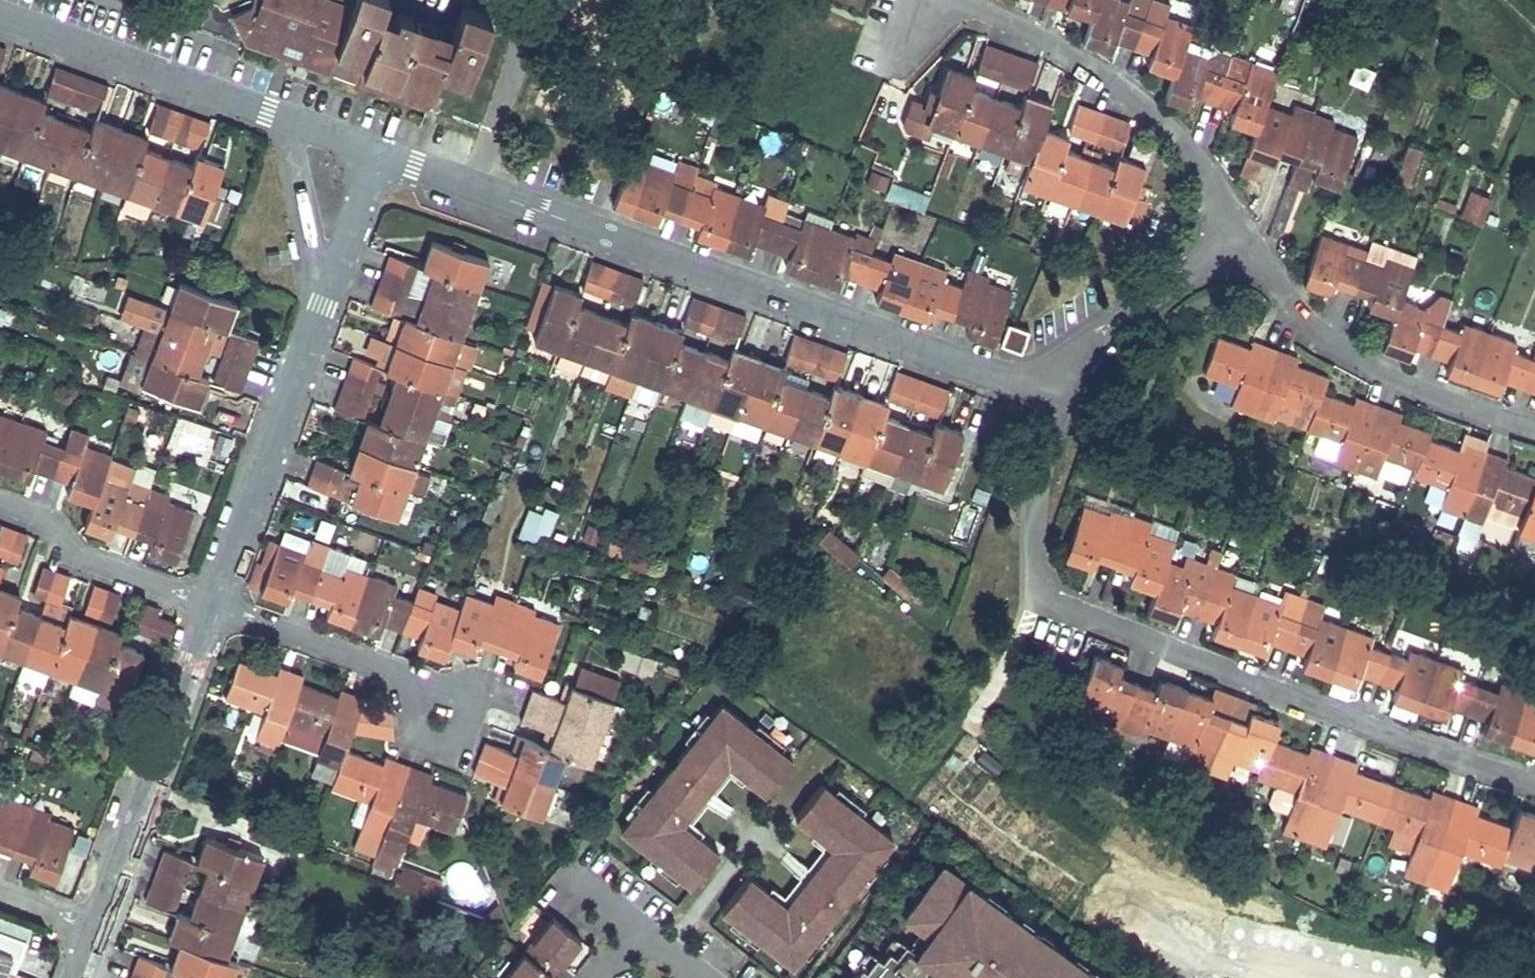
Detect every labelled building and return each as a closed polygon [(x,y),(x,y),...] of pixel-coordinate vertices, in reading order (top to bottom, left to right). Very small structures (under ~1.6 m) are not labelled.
[(328,72),(337,47),(385,64),(380,78),(430,95),(438,73),(440,68),(469,78),(490,18),(462,8),(453,34),(447,49),(407,34),(412,19),(397,14),(394,23),(392,29),(378,24),(380,18),(387,0),(259,0),(256,10),(250,8),(231,16),(240,34),(246,37),(244,43),(281,55),(285,43),(308,51),(304,64),(328,72)] [(250,8),(256,10),(259,0),(253,0),(250,8)] [(1048,2),(1067,9),(1070,0),(1049,0),(1048,2)] [(1092,19),(1100,0),(1070,0),(1067,9),(1092,19)] [(1083,43),(1110,53),(1114,41),(1133,48),(1143,20),(1125,13),(1128,3),(1119,0),(1100,0),(1092,19),(1083,43)] [(1149,2),(1143,20),(1163,27),(1166,18),(1169,9),(1149,2)] [(380,18),(378,24),(392,29),(394,23),(380,18)] [(1143,20),(1133,48),(1151,54),(1147,66),(1173,75),(1174,76),(1183,51),(1192,27),(1166,18),(1163,27),(1143,20)] [(407,34),(447,49),(453,34),(412,19),(407,34)] [(285,43),(281,55),(304,64),(308,51),(285,43)] [(985,45),(975,73),(988,77),(998,50),(985,45)] [(337,47),(328,72),(426,107),(430,95),(380,78),(385,64),(337,47)] [(998,50),(988,77),(1002,82),(1011,55),(998,50)] [(1183,51),(1174,76),(1173,75),(1165,99),(1191,109),(1195,97),(1214,103),(1224,75),(1230,59),(1219,55),(1209,60),(1183,51)] [(1011,55),(1002,82),(1014,86),(1024,59),(1011,55)] [(1224,75),(1214,103),(1233,110),(1229,122),(1254,131),(1255,131),(1265,107),(1274,83),(1278,73),(1232,55),(1230,59),(1224,75)] [(1024,59),(1014,86),(1027,92),(1037,64),(1024,59)] [(1366,90),(1375,71),(1354,61),(1345,81),(1366,90)] [(46,95),(60,100),(70,73),(56,68),(46,95)] [(467,84),(469,78),(440,68),(438,73),(467,84)] [(975,78),(948,69),(938,95),(930,92),(925,107),(920,106),(909,111),(903,124),(907,130),(927,138),(931,127),(953,135),(971,90),(975,78)] [(60,100),(72,105),(82,77),(70,73),(60,100)] [(72,105),(84,109),(95,82),(82,77),(72,105)] [(84,109),(98,114),(108,87),(95,82),(84,109)] [(15,103),(19,91),(2,85),(0,85),(0,97),(15,103)] [(971,90),(953,135),(979,144),(995,99),(971,90)] [(15,103),(41,112),(45,101),(35,97),(19,91),(15,103)] [(1025,96),(1020,108),(1047,117),(1051,105),(1032,99),(1025,96)] [(15,103),(0,97),(0,144),(15,103)] [(995,99),(979,144),(1005,153),(1020,108),(995,99)] [(0,144),(0,149),(24,157),(41,112),(15,103),(0,144)] [(148,132),(161,137),(171,110),(158,104),(148,132)] [(1078,105),(1068,132),(1082,138),(1091,110),(1078,105)] [(1254,131),(1246,155),(1273,165),(1277,153),(1296,160),(1312,115),(1293,108),(1291,117),(1265,107),(1255,131),(1254,131)] [(1042,129),(1047,117),(1020,108),(1005,153),(1011,156),(1030,162),(1038,140),(1042,129)] [(161,137),(174,141),(184,114),(171,110),(161,137)] [(1091,110),(1082,138),(1094,142),(1104,114),(1091,110)] [(41,112),(24,157),(49,166),(66,121),(41,112)] [(174,141),(186,146),(196,119),(184,114),(174,141)] [(1104,114),(1094,142),(1108,146),(1117,119),(1104,114)] [(1312,115),(1296,160),(1315,167),(1311,178),(1337,188),(1357,138),(1332,128),(1334,123),(1312,115)] [(91,130),(117,140),(121,128),(104,122),(95,119),(91,130)] [(186,146),(200,151),(210,124),(196,119),(186,146)] [(1117,119),(1108,146),(1121,151),(1130,123),(1117,119)] [(66,121),(49,166),(75,176),(91,130),(66,121)] [(121,128),(117,140),(143,149),(147,138),(138,135),(121,128)] [(1042,129),(1038,140),(1064,149),(1068,138),(1059,135),(1042,129)] [(91,130),(75,176),(100,185),(117,140),(91,130)] [(117,140),(100,185),(126,194),(143,149),(117,140)] [(1025,176),(1021,186),(1047,195),(1064,149),(1038,140),(1030,162),(1025,176)] [(1413,181),(1419,146),(1403,143),(1396,178),(1413,181)] [(1082,146),(1079,155),(1089,158),(1092,150),(1082,146)] [(143,149),(126,194),(151,203),(168,158),(143,149)] [(1079,155),(1064,149),(1047,195),(1073,204),(1089,158),(1079,155)] [(1092,150),(1089,158),(1097,161),(1099,152),(1092,150)] [(193,167),(177,213),(203,222),(212,197),(217,185),(224,166),(205,159),(197,156),(193,167)] [(1011,156),(1006,169),(1025,176),(1030,162),(1011,156)] [(1115,167),(1098,213),(1124,222),(1137,185),(1144,165),(1119,157),(1115,167)] [(168,158),(151,203),(177,213),(193,167),(168,158)] [(1089,158),(1073,204),(1098,213),(1115,167),(1097,161),(1089,158)] [(674,174),(647,164),(630,212),(656,222),(660,211),(679,218),(690,190),(671,183),(674,174)] [(856,182),(882,193),(888,177),(863,167),(856,182)] [(674,174),(671,183),(690,190),(695,177),(675,170),(674,174)] [(695,177),(690,190),(710,196),(713,187),(714,183),(695,177)] [(890,180),(884,196),(923,210),(929,194),(890,180)] [(217,185),(212,197),(219,199),(223,187),(217,185)] [(1137,185),(1124,222),(1136,226),(1145,201),(1141,199),(1145,188),(1137,185)] [(690,190),(679,218),(699,225),(695,235),(721,245),(739,197),(713,187),(710,196),(690,190)] [(1471,192),(1462,216),(1467,218),(1476,194),(1471,192)] [(1476,194),(1467,218),(1481,224),(1490,199),(1476,194)] [(765,206),(739,197),(721,245),(747,255),(751,243),(770,250),(781,222),(762,215),(765,206)] [(765,206),(762,215),(781,222),(784,213),(787,206),(768,199),(765,206)] [(785,268),(811,278),(829,229),(803,220),(784,213),(781,222),(770,250),(789,257),(785,268)] [(829,229),(811,278),(837,287),(841,275),(861,282),(871,254),(869,254),(852,248),(855,239),(829,229)] [(852,248),(869,254),(875,239),(857,233),(855,239),(852,248)] [(1321,234),(1303,283),(1330,292),(1334,281),(1353,288),(1363,260),(1365,255),(1357,251),(1354,257),(1344,253),(1347,244),(1321,234)] [(453,241),(450,248),(463,253),(465,245),(453,241)] [(433,272),(478,288),(488,262),(463,253),(450,248),(431,242),(425,260),(422,267),(422,268),(433,272)] [(875,300),(901,310),(919,261),(893,251),(889,261),(871,254),(861,282),(879,289),(875,300)] [(267,254),(269,268),(282,267),(279,252),(267,254)] [(389,256),(385,268),(412,278),(416,265),(389,256)] [(1363,260),(1353,288),(1372,295),(1368,307),(1394,316),(1400,300),(1412,268),(1386,258),(1382,267),(1363,260)] [(919,261),(901,310),(927,319),(931,309),(951,316),(961,287),(942,281),(945,271),(919,261)] [(605,266),(591,262),(582,289),(595,293),(605,266)] [(433,272),(422,268),(422,267),(416,265),(412,278),(407,291),(424,297),(433,272)] [(605,266),(595,293),(608,298),(617,271),(605,266)] [(385,268),(380,282),(407,291),(412,278),(385,268)] [(961,287),(951,316),(970,323),(966,333),(993,343),(1012,292),(986,282),(988,277),(967,269),(961,287)] [(617,271),(608,298),(621,303),(630,276),(617,271)] [(433,272),(424,297),(469,314),(478,288),(433,272)] [(630,276),(621,303),(634,307),(644,280),(630,276)] [(544,281),(527,325),(538,330),(555,285),(544,281)] [(1330,292),(1349,299),(1353,288),(1334,281),(1330,292)] [(380,282),(376,294),(403,304),(407,291),(380,282)] [(170,309),(215,326),(227,330),(236,304),(217,297),(205,293),(180,283),(170,309)] [(217,297),(220,289),(208,284),(205,293),(217,297)] [(581,295),(555,285),(538,330),(533,341),(559,351),(576,306),(581,295)] [(1405,288),(1404,300),(1429,304),(1430,291),(1405,288)] [(404,319),(415,323),(424,297),(407,291),(403,304),(398,317),(404,319)] [(396,316),(398,317),(403,304),(376,294),(371,308),(396,316)] [(424,297),(415,323),(460,339),(469,314),(424,297)] [(693,299),(683,325),(697,330),(707,303),(693,299)] [(1394,316),(1382,349),(1408,358),(1412,347),(1431,354),(1441,326),(1423,319),(1426,310),(1400,300),(1394,316)] [(707,303),(697,330),(709,335),(719,308),(707,303)] [(576,306),(559,351),(585,360),(602,315),(576,306)] [(719,308),(709,335),(723,340),(732,313),(719,308)] [(206,351),(215,326),(170,309),(160,334),(206,351)] [(632,313),(627,325),(653,333),(657,322),(639,316),(632,313)] [(732,313),(723,340),(736,344),(745,317),(732,313)] [(602,315),(585,360),(610,369),(627,325),(602,315)] [(398,317),(396,316),(393,323),(401,326),(404,319),(398,317)] [(395,345),(451,365),(460,341),(460,339),(415,323),(404,319),(401,326),(395,345)] [(657,322),(653,333),(678,343),(683,332),(674,328),(657,322)] [(393,323),(387,342),(395,345),(401,326),(393,323)] [(1441,326),(1431,354),(1450,361),(1446,372),(1472,382),(1490,333),(1463,324),(1460,333),(1441,326)] [(627,325),(610,369),(635,379),(653,333),(627,325)] [(1001,344),(1020,351),(1027,332),(1008,325),(1001,344)] [(137,354),(151,359),(160,334),(147,329),(137,354)] [(228,344),(254,354),(259,341),(232,331),(228,344)] [(653,333),(635,379),(661,387),(678,343),(653,333)] [(1490,333),(1472,382),(1498,391),(1502,380),(1521,387),(1531,358),(1512,352),(1516,343),(1490,333)] [(196,376),(206,351),(160,334),(151,359),(196,376)] [(809,340),(795,335),(785,363),(799,367),(809,340)] [(373,337),(367,355),(379,358),(389,362),(395,345),(387,342),(373,337)] [(1217,337),(1204,375),(1238,387),(1231,407),(1251,414),(1275,351),(1261,346),(1259,353),(1249,349),(1217,337)] [(809,340),(799,367),(811,371),(821,344),(809,340)] [(464,369),(468,370),(476,347),(460,341),(451,365),(464,369)] [(1252,342),(1249,349),(1259,353),(1261,346),(1252,342)] [(678,343),(661,387),(687,397),(704,352),(678,343)] [(223,357),(249,367),(254,354),(228,344),(223,357)] [(821,344),(811,371),(824,376),(834,349),(821,344)] [(386,369),(386,370),(397,374),(442,390),(451,365),(395,345),(389,362),(386,369)] [(1521,387),(1534,392),(1534,348),(1531,358),(1521,387)] [(834,349),(824,376),(837,381),(847,354),(834,349)] [(733,350),(729,361),(755,370),(759,359),(741,353),(733,350)] [(1286,363),(1289,355),(1275,351),(1251,414),(1272,422),(1274,419),(1280,403),(1313,415),(1317,403),(1318,403),(1322,394),(1327,378),(1295,366),(1286,363)] [(704,352),(687,397),(712,406),(729,361),(704,352)] [(1289,355),(1286,363),(1295,366),(1298,359),(1289,355)] [(218,370),(245,380),(249,367),(223,357),(218,370)] [(353,358),(349,371),(376,380),(380,367),(376,366),(353,358)] [(379,358),(376,366),(380,367),(386,369),(389,362),(379,358)] [(196,376),(151,359),(142,385),(198,406),(205,388),(208,381),(196,376)] [(759,359),(755,370),(780,380),(783,371),(784,368),(776,365),(759,359)] [(729,361),(712,406),(717,408),(732,413),(737,415),(755,370),(729,361)] [(442,390),(454,395),(464,369),(451,365),(442,390)] [(218,370),(213,383),(240,393),(245,380),(218,370)] [(755,370),(737,415),(763,424),(780,380),(755,370)] [(349,371),(344,384),(371,393),(376,380),(349,371)] [(805,389),(808,380),(783,371),(780,380),(805,389)] [(897,372),(887,399),(901,404),(910,377),(897,372)] [(397,374),(388,400),(433,415),(442,390),(397,374)] [(910,377),(901,404),(913,408),(923,381),(910,377)] [(780,380),(763,424),(767,426),(785,432),(788,433),(805,389),(780,380)] [(923,381),(913,408),(926,413),(936,386),(923,381)] [(344,384),(340,396),(367,406),(371,393),(344,384)] [(835,386),(831,398),(856,407),(860,396),(842,389),(835,386)] [(936,386),(926,413),(939,418),(949,391),(936,386)] [(805,389),(788,433),(814,443),(831,398),(805,389)] [(442,390),(433,415),(445,420),(454,395),(442,390)] [(1333,462),(1354,470),(1378,406),(1365,400),(1362,408),(1352,404),(1322,394),(1318,403),(1317,403),(1313,415),(1312,415),(1307,431),(1321,436),(1340,443),(1334,459),(1333,462)] [(335,410),(362,419),(367,406),(340,396),(335,410)] [(860,396),(856,407),(882,416),(886,405),(878,402),(860,396)] [(1355,397),(1352,404),(1362,408),(1365,400),(1355,397)] [(685,398),(679,416),(700,423),(705,405),(685,398)] [(831,398),(814,443),(839,452),(856,407),(831,398)] [(388,400),(379,425),(424,441),(425,438),(433,416),(433,415),(388,400)] [(1274,419),(1307,431),(1312,415),(1313,415),(1280,403),(1274,419)] [(1378,406),(1354,470),(1376,478),(1378,472),(1383,458),(1405,466),(1415,470),(1422,455),(1428,440),(1431,433),(1399,421),(1390,419),(1393,411),(1378,406)] [(856,407),(839,452),(864,461),(882,416),(856,407)] [(714,418),(728,424),(732,413),(717,408),(714,418)] [(1393,411),(1390,419),(1399,421),(1401,414),(1393,411)] [(3,470),(21,421),(0,414),(0,469),(3,470)] [(433,416),(425,438),(442,444),(450,423),(433,416)] [(907,425),(882,416),(864,461),(859,475),(885,485),(890,470),(907,425)] [(33,468),(52,475),(63,447),(43,440),(47,431),(21,421),(3,470),(29,479),(33,468)] [(367,421),(358,447),(370,451),(379,425),(367,421)] [(933,434),(915,480),(941,489),(951,464),(955,452),(963,433),(944,426),(937,423),(933,434)] [(379,425),(370,451),(415,467),(424,441),(379,425)] [(907,425),(890,470),(915,480),(933,434),(907,425)] [(767,426),(762,438),(780,445),(785,432),(767,426)] [(93,503),(94,503),(102,479),(109,460),(111,454),(84,444),(88,436),(71,430),(64,447),(63,447),(52,475),(71,482),(67,493),(93,503)] [(231,454),(236,439),(219,433),(213,447),(231,454)] [(1321,436),(1315,452),(1334,459),(1340,443),(1321,436)] [(1464,436),(1459,452),(1468,454),(1471,447),(1485,452),(1488,444),(1464,436)] [(1439,508),(1461,517),(1485,452),(1471,447),(1468,454),(1459,452),(1428,440),(1422,455),(1415,470),(1413,477),(1447,489),(1439,508)] [(361,476),(406,492),(407,489),(414,471),(415,467),(370,451),(358,447),(349,472),(361,476)] [(955,452),(951,464),(959,467),(963,455),(955,452)] [(1461,517),(1482,525),(1485,517),(1489,504),(1523,516),(1533,490),(1534,484),(1534,478),(1505,468),(1496,464),(1499,457),(1485,452),(1461,517)] [(1499,457),(1496,464),(1505,468),(1507,460),(1499,457)] [(1399,479),(1405,466),(1383,458),(1378,472),(1399,479)] [(312,473),(339,483),(344,469),(317,459),(312,473)] [(114,525),(132,532),(149,488),(130,481),(134,468),(109,460),(102,479),(94,503),(93,503),(84,527),(111,536),(114,525)] [(155,471),(136,465),(134,468),(130,481),(149,488),(155,471)] [(500,469),(497,479),(507,483),(510,477),(512,473),(500,469)] [(890,470),(885,485),(910,493),(915,480),(890,470)] [(414,471),(407,489),(423,495),(430,476),(414,471)] [(307,486),(334,496),(339,483),(312,473),(307,486)] [(361,476),(351,502),(397,518),(406,492),(361,476)] [(497,479),(491,494),(502,498),(507,483),(497,479)] [(149,488),(132,532),(152,540),(149,550),(176,560),(193,511),(161,499),(163,493),(149,488)] [(1534,536),(1534,490),(1533,490),(1523,516),(1518,529),(1518,530),(1534,536)] [(486,507),(497,511),(502,498),(491,494),(486,507)] [(548,542),(555,510),(525,503),(518,536),(548,542)] [(1485,517),(1518,529),(1523,516),(1489,504),(1485,517)] [(1109,514),(1083,505),(1064,556),(1091,566),(1095,555),(1114,562),(1131,516),(1111,509),(1109,514)] [(486,507),(482,519),(493,523),(497,511),(486,507)] [(1131,516),(1114,562),(1134,569),(1130,580),(1156,590),(1166,562),(1174,541),(1149,532),(1152,523),(1132,515),(1131,516)] [(318,517),(314,536),(329,539),(334,521),(318,517)] [(4,557),(14,530),(0,526),(0,556),(4,557)] [(4,557),(17,563),(27,536),(14,530),(4,557)] [(292,589),(311,596),(321,569),(329,546),(310,539),(305,553),(272,541),(263,565),(270,567),(262,591),(288,600),(292,589)] [(365,560),(329,546),(321,569),(341,577),(344,568),(360,573),(365,560)] [(631,551),(628,565),(648,569),(651,555),(631,551)] [(1452,553),(1449,563),(1464,568),(1467,558),(1452,553)] [(1156,590),(1148,611),(1175,621),(1179,609),(1198,616),(1208,587),(1188,580),(1192,572),(1166,562),(1156,590)] [(890,566),(882,577),(910,601),(919,590),(890,566)] [(33,595),(46,599),(56,572),(43,567),(33,595)] [(327,615),(352,624),(370,576),(360,573),(344,568),(341,577),(321,569),(311,596),(330,604),(327,615)] [(1208,587),(1198,616),(1216,623),(1212,634),(1239,644),(1256,595),(1230,586),(1225,584),(1229,574),(1215,569),(1208,587)] [(46,599),(60,604),(70,577),(56,572),(46,599)] [(1256,595),(1260,584),(1229,574),(1225,584),(1230,586),(1256,595)] [(370,576),(352,624),(378,634),(382,622),(402,629),(412,602),(392,595),(396,586),(370,576)] [(83,612),(97,617),(107,590),(93,585),(83,612)] [(15,606),(20,595),(0,589),(0,647),(15,606)] [(97,617),(111,622),(120,595),(107,590),(97,617)] [(461,609),(449,642),(475,652),(479,641),(498,648),(515,602),(496,595),(492,604),(466,594),(461,609)] [(1282,604),(1256,595),(1239,644),(1265,653),(1269,642),(1288,648),(1297,620),(1279,613),(1282,604)] [(412,602),(402,629),(421,637),(417,648),(443,658),(449,642),(461,609),(434,599),(431,609),(412,602)] [(515,602),(498,648),(517,655),(513,666),(540,676),(560,625),(533,615),(535,609),(515,602)] [(145,603),(135,630),(149,635),(156,616),(159,609),(145,603)] [(0,647),(0,652),(24,660),(41,616),(15,606),(0,647)] [(66,625),(91,634),(96,622),(70,614),(66,625)] [(41,616),(24,660),(49,669),(66,625),(41,616)] [(156,616),(149,635),(168,642),(175,623),(156,616)] [(1297,620),(1288,648),(1307,655),(1302,666),(1329,676),(1346,627),(1319,618),(1316,627),(1297,620)] [(91,634),(117,643),(121,632),(96,622),(91,634)] [(66,625),(49,669),(75,679),(91,634),(66,625)] [(1346,627),(1329,676),(1355,686),(1359,674),(1378,681),(1388,652),(1368,646),(1372,637),(1346,627)] [(91,634),(75,679),(101,688),(117,643),(91,634)] [(117,643),(101,688),(127,697),(143,652),(117,643)] [(646,670),(651,656),(634,650),(629,664),(646,670)] [(1388,652),(1378,681),(1396,688),(1392,699),(1418,709),(1436,660),(1410,651),(1407,660),(1388,652)] [(1121,666),(1094,656),(1076,704),(1103,714),(1100,722),(1120,729),(1136,683),(1117,676),(1121,666)] [(44,685),(49,669),(24,660),(18,676),(44,685)] [(1436,660),(1418,709),(1445,718),(1448,706),(1468,713),(1477,685),(1459,678),(1462,669),(1436,660)] [(239,661),(224,699),(265,713),(256,738),(261,740),(278,746),(281,739),(301,684),(304,676),(288,670),(286,677),(277,674),(239,661)] [(277,674),(286,677),(288,670),(280,666),(277,674)] [(532,690),(527,706),(601,733),(613,701),(611,701),(618,682),(581,668),(574,687),(572,686),(566,702),(560,700),(532,690)] [(1534,696),(1534,678),(1532,677),(1526,693),(1534,696)] [(69,696),(94,705),(97,700),(101,688),(75,679),(69,696)] [(1136,683),(1120,729),(1139,736),(1142,728),(1168,737),(1186,689),(1159,679),(1155,690),(1136,683)] [(338,697),(301,684),(281,739),(319,752),(317,760),(339,768),(345,751),(362,704),(365,698),(349,693),(347,701),(338,697)] [(565,684),(560,700),(566,702),(572,686),(565,684)] [(1477,685),(1468,713),(1486,720),(1482,732),(1509,741),(1526,693),(1500,684),(1497,692),(1477,685)] [(127,697),(101,688),(97,700),(123,709),(127,697)] [(338,697),(347,701),(349,693),(340,689),(338,697)] [(1186,689),(1168,737),(1194,747),(1197,738),(1216,745),(1227,716),(1207,710),(1211,699),(1186,689)] [(1234,697),(1214,690),(1211,699),(1207,710),(1227,716),(1234,697)] [(1509,741),(1534,750),(1534,749),(1534,696),(1526,693),(1509,741)] [(1253,704),(1234,697),(1227,716),(1246,723),(1250,712),(1253,704)] [(679,878),(691,888),(719,853),(699,836),(683,823),(728,767),(745,779),(764,795),(792,759),(781,750),(754,728),(721,702),(710,715),(688,743),(651,790),(629,818),(619,830),(652,857),(679,878)] [(1391,703),(1387,714),(1412,723),(1416,711),(1391,703)] [(1103,714),(1076,704),(1073,717),(1099,726),(1100,722),(1103,714)] [(554,733),(549,749),(565,755),(590,764),(601,733),(527,706),(521,722),(548,731),(554,733)] [(688,743),(710,715),(706,712),(684,740),(688,743)] [(1227,716),(1216,745),(1236,752),(1233,761),(1260,771),(1271,740),(1277,722),(1250,712),(1246,723),(1227,716)] [(754,728),(781,750),(785,746),(757,724),(754,728)] [(548,731),(543,746),(549,749),(554,733),(548,731)] [(517,737),(512,753),(518,755),(524,739),(517,737)] [(1194,747),(1187,764),(1207,771),(1216,745),(1197,738),(1194,747)] [(553,786),(565,755),(549,749),(543,746),(524,739),(518,755),(512,753),(484,743),(479,758),(553,786)] [(992,778),(1006,762),(982,739),(967,755),(992,778)] [(278,746),(261,740),(258,749),(274,755),(278,746)] [(1307,754),(1271,740),(1260,771),(1257,778),(1296,792),(1282,830),(1304,838),(1333,755),(1319,750),(1316,757),(1307,754)] [(1216,745),(1207,771),(1227,778),(1233,761),(1236,752),(1216,745)] [(1319,750),(1310,747),(1307,754),(1316,757),(1319,750)] [(76,759),(54,750),(51,757),(73,765),(76,759)] [(383,765),(345,751),(339,768),(334,783),(331,789),(371,803),(362,828),(383,836),(409,766),(395,760),(392,768),(383,765)] [(1333,755),(1304,838),(1325,846),(1340,808),(1378,822),(1391,784),(1354,771),(1345,767),(1347,760),(1333,755)] [(386,757),(383,765),(392,768),(395,760),(386,757)] [(501,802),(542,817),(553,786),(479,758),(473,774),(500,784),(506,786),(501,802)] [(339,768),(317,760),(311,775),(334,783),(339,768)] [(1347,760),(1345,767),(1354,771),(1357,764),(1347,760)] [(683,823),(699,836),(702,832),(691,823),(730,774),(741,784),(745,779),(728,767),(683,823)] [(421,779),(430,782),(432,774),(424,771),(421,779)] [(748,877),(721,910),(733,920),(760,941),(792,966),(802,954),(824,927),(861,879),(883,852),(892,840),(861,814),(834,793),(821,783),(794,817),(814,833),(832,847),(785,906),(768,892),(748,877)] [(500,784),(494,800),(501,802),(506,786),(500,784)] [(1391,784),(1378,822),(1395,828),(1417,836),(1411,851),(1403,874),(1425,882),(1455,799),(1441,794),(1438,801),(1429,798),(1391,784)] [(629,818),(651,790),(647,787),(625,814),(629,818)] [(834,793),(861,814),(865,809),(838,788),(834,793)] [(1431,791),(1429,798),(1438,801),(1441,794),(1431,791)] [(1469,805),(1455,799),(1425,882),(1447,889),(1461,851),(1499,865),(1502,858),(1513,828),(1475,815),(1466,811),(1469,805)] [(24,823),(29,807),(11,800),(9,807),(5,816),(24,823)] [(13,851),(24,823),(5,816),(9,807),(0,804),(0,846),(13,851)] [(1469,805),(1466,811),(1475,815),(1478,808),(1469,805)] [(28,869),(56,879),(74,828),(49,819),(50,813),(30,806),(29,807),(24,823),(13,851),(32,858),(28,869)] [(1502,858),(1528,867),(1531,859),(1534,860),(1534,815),(1519,809),(1513,828),(1502,858)] [(1417,836),(1395,828),(1389,843),(1411,851),(1417,836)] [(313,836),(307,833),(304,840),(311,843),(313,836)] [(772,886),(768,892),(785,906),(832,847),(814,833),(810,839),(823,848),(784,896),(772,886)] [(208,866),(253,883),(265,887),(269,889),(272,881),(256,875),(262,857),(237,848),(226,844),(206,836),(199,854),(197,862),(208,866)] [(229,836),(226,844),(237,848),(240,840),(229,836)] [(313,836),(311,843),(319,846),(322,838),(313,836)] [(160,864),(187,874),(192,860),(165,850),(160,864)] [(883,852),(861,879),(866,883),(888,856),(883,852)] [(256,875),(272,881),(279,863),(262,857),(256,875)] [(679,878),(652,857),(649,861),(675,882),(679,878)] [(155,876),(183,886),(187,874),(160,864),(155,876)] [(1072,963),(1075,959),(1073,958),(1050,941),(1048,940),(1045,944),(1018,924),(1021,920),(1020,919),(1008,910),(1007,910),(1004,914),(991,904),(994,900),(985,894),(946,865),(923,895),(918,902),(924,906),(913,920),(923,927),(933,934),(921,950),(911,943),(907,940),(897,953),(891,948),(890,949),(884,958),(878,954),(868,968),(864,965),(863,966),(854,977),(930,977),(939,965),(957,977),(960,977),(962,976),(965,977),(1092,977),(1072,963)] [(199,892),(244,908),(253,883),(208,866),(199,892)] [(151,889),(178,899),(183,886),(155,876),(151,889)] [(252,912),(256,913),(265,887),(253,883),(244,908),(252,912)] [(429,887),(425,897),(434,901),(438,890),(429,887)] [(151,889),(146,902),(173,912),(178,899),(151,889)] [(1004,914),(1007,910),(1008,910),(1011,906),(989,889),(985,894),(994,900),(991,904),(1004,914)] [(199,892),(190,917),(235,933),(244,908),(199,892)] [(924,906),(918,902),(923,895),(919,892),(904,913),(913,920),(924,906)] [(235,933),(243,936),(252,912),(244,908),(235,933)] [(170,938),(181,942),(190,917),(178,913),(170,938)] [(1045,944),(1048,940),(1050,941),(1053,936),(1023,914),(1020,919),(1021,920),(1018,924),(1045,944)] [(190,917),(181,942),(192,947),(226,959),(235,933),(190,917)] [(580,939),(552,917),(504,977),(549,977),(580,939)] [(760,941),(733,920),(729,925),(756,947),(760,941)] [(802,954),(807,958),(829,931),(824,927),(802,954)] [(921,950),(933,934),(923,927),(911,943),(921,950)] [(890,949),(891,948),(897,953),(907,940),(896,932),(886,946),(890,949)] [(171,969),(183,973),(192,947),(181,942),(174,961),(171,969)] [(198,977),(232,977),(237,963),(226,959),(192,947),(183,973),(198,977)] [(863,966),(864,965),(868,968),(878,954),(870,947),(858,963),(863,966)] [(12,973),(6,971),(11,955),(0,951),(0,977),(25,977),(12,973)] [(1107,975),(1077,953),(1073,958),(1075,959),(1072,963),(1092,977),(1104,977),(1107,975)] [(11,955),(6,971),(12,973),(17,957),(11,955)] [(156,977),(162,977),(166,966),(139,956),(134,969),(156,977)] [(134,969),(131,977),(156,977),(134,969)]
